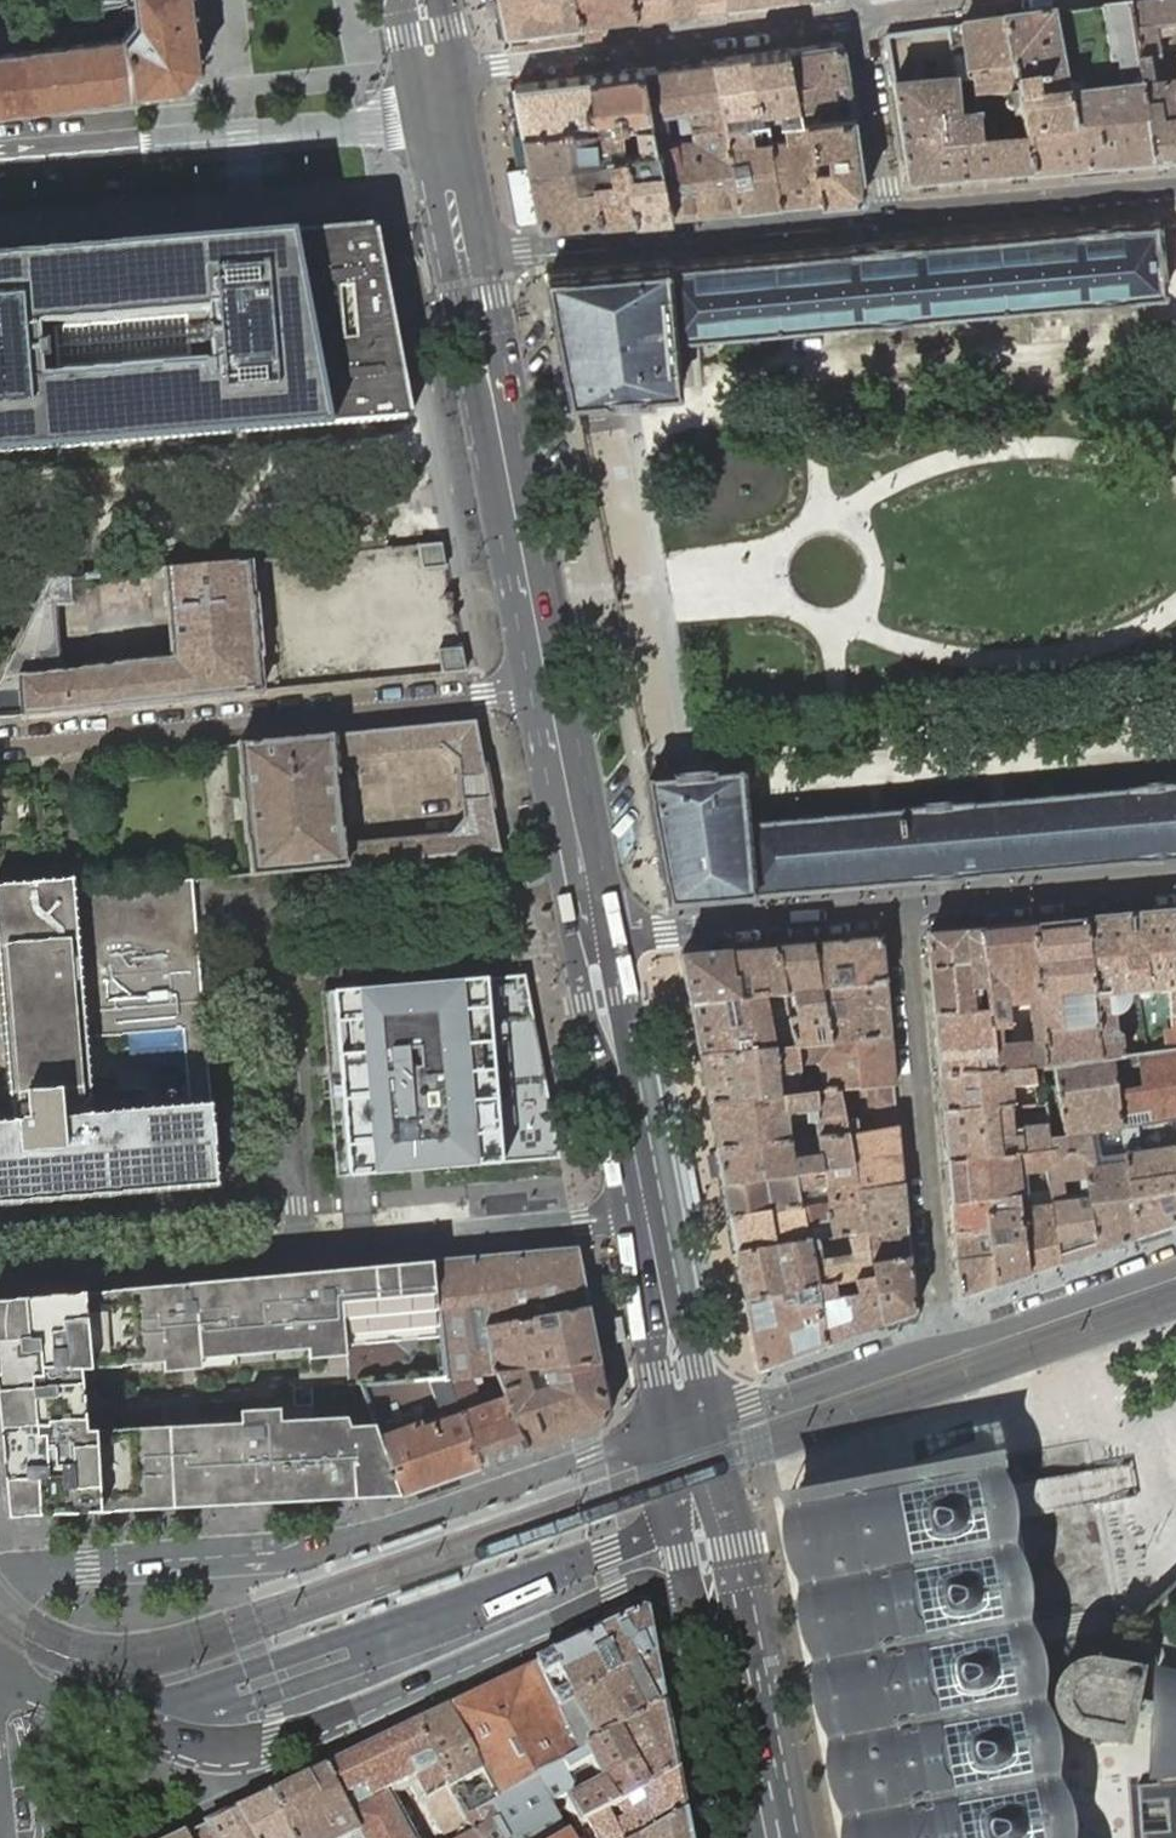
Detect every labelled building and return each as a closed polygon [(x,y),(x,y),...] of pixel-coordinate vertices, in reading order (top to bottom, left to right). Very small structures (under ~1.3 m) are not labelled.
[(197,0),(138,0),(140,15),(136,15),(126,28),(127,31),(0,47),(0,107),(134,90),(134,91),(187,84),(204,62),(197,0)] [(504,32),(506,41),(509,43),(580,33),(573,0),(498,0),(504,32)] [(631,0),(573,0),(580,33),(636,26),(631,0)] [(636,26),(697,18),(694,0),(631,0),(636,26)] [(697,18),(728,14),(725,0),(694,0),(697,18)] [(728,14),(763,10),(762,0),(725,0),(728,14)] [(763,10),(798,6),(796,0),(762,0),(763,10)] [(1130,4),(1143,88),(1154,169),(1175,166),(1175,62),(1157,65),(1157,60),(1160,59),(1155,28),(1172,26),(1175,55),(1175,0),(1159,0),(1130,4)] [(1034,179),(1154,169),(1143,88),(1130,4),(1102,7),(1055,14),(1004,20),(1017,89),(1008,90),(1009,93),(1004,97),(1005,104),(1011,107),(1017,106),(1020,104),(1024,124),(1006,126),(1007,138),(1026,136),(1034,179)] [(1017,89),(1004,20),(962,25),(948,28),(948,29),(949,31),(950,39),(953,67),(955,82),(960,81),(970,80),(977,80),(978,93),(1008,90),(1017,89)] [(889,37),(914,33),(914,32),(887,36),(885,38),(888,59),(890,73),(894,72),(889,37)] [(818,115),(854,111),(844,46),(844,45),(844,44),(843,44),(843,43),(842,42),(841,42),(840,42),(839,42),(838,42),(788,48),(800,106),(802,117),(808,116),(818,115)] [(788,48),(751,53),(761,110),(763,121),(767,121),(787,118),(802,117),(800,106),(788,48)] [(751,53),(714,58),(723,100),(725,115),(727,126),(749,123),(763,121),(761,110),(751,53)] [(642,68),(651,112),(665,110),(689,106),(723,100),(714,58),(642,68)] [(653,118),(651,112),(642,68),(588,75),(593,103),(585,104),(587,123),(623,121),(637,119),(653,118)] [(593,103),(588,75),(516,84),(515,85),(515,86),(514,87),(522,130),(587,123),(585,104),(593,103)] [(909,191),(1034,179),(1026,136),(1007,138),(982,140),(980,117),(963,119),(960,81),(955,82),(919,85),(892,88),(909,191)] [(665,110),(651,112),(653,118),(672,212),(740,206),(727,126),(725,115),(723,100),(689,106),(696,134),(671,138),(665,110)] [(808,116),(825,198),(864,194),(867,191),(854,111),(818,115),(808,116)] [(770,139),(782,202),(825,198),(808,116),(802,117),(787,118),(767,121),(770,139)] [(672,212),(653,118),(637,119),(623,121),(626,147),(626,151),(636,215),(672,212)] [(626,147),(623,121),(587,123),(522,130),(528,165),(592,156),(612,153),(626,151),(626,147)] [(749,123),(727,126),(740,206),(782,202),(770,139),(753,142),(749,123)] [(602,219),(636,215),(626,151),(612,153),(614,168),(607,170),(608,176),(595,178),(602,219)] [(542,224),(602,219),(595,178),(608,176),(607,170),(614,168),(612,153),(592,156),(528,165),(539,222),(540,223),(541,223),(542,224)] [(573,399),(575,399),(577,398),(604,396),(605,399),(617,398),(617,395),(626,394),(637,393),(638,396),(650,395),(650,392),(681,389),(682,387),(678,338),(699,336),(725,334),(727,349),(758,346),(757,331),(1160,295),(1165,294),(1167,292),(1166,272),(1163,239),(1162,223),(1161,221),(1161,219),(1159,217),(850,245),(850,247),(671,263),(671,259),(549,271),(547,274),(571,397),(573,399)] [(0,255),(0,453),(325,426),(413,419),(376,224),(288,231),(149,243),(0,255)] [(423,568),(446,566),(442,542),(419,544),(423,568)] [(250,560),(165,568),(172,656),(58,669),(55,604),(72,602),(71,578),(69,578),(55,570),(40,601),(0,682),(0,718),(23,715),(106,707),(106,708),(183,700),(183,699),(262,691),(250,560)] [(467,671),(462,647),(439,650),(444,674),(467,671)] [(335,735),(241,744),(246,797),(249,824),(254,875),(501,851),(476,721),(335,735)] [(649,782),(647,782),(645,785),(668,908),(671,910),(754,903),(754,902),(756,902),(756,899),(908,885),(908,887),(1175,862),(1175,786),(991,802),(991,800),(919,808),(918,796),(882,799),(883,812),(761,823),(760,817),(747,819),(745,792),(743,775),(742,773),(722,775),(717,775),(716,773),(704,774),(704,777),(694,778),(685,778),(684,776),(672,777),(672,780),(668,780),(651,781),(649,782)] [(0,885),(0,1204),(53,1199),(100,1195),(218,1185),(217,1169),(211,1104),(196,927),(192,881),(192,878),(172,880),(94,887),(75,888),(74,878),(0,885)] [(1100,1061),(1111,1059),(1126,1058),(1124,1037),(1119,1038),(1116,1014),(1112,1014),(1111,997),(1142,994),(1142,996),(1145,997),(1150,997),(1152,995),(1152,993),(1170,992),(1172,1016),(1172,1028),(1175,1028),(1175,912),(1088,921),(1100,1061)] [(1047,1069),(1054,1068),(1100,1061),(1088,921),(1034,925),(1047,1069)] [(984,930),(991,1012),(996,1073),(1033,1070),(1042,1069),(1047,1069),(1034,925),(984,930)] [(991,1012),(984,930),(929,935),(929,936),(928,936),(928,937),(928,938),(927,938),(935,1018),(991,1012)] [(811,946),(820,992),(885,985),(881,940),(811,946)] [(789,1020),(794,1050),(830,1047),(820,992),(811,946),(775,949),(784,999),(789,1020)] [(740,1002),(784,999),(775,949),(730,953),(733,983),(738,986),(740,1002)] [(680,957),(690,1007),(740,1002),(738,986),(733,983),(730,953),(680,957)] [(472,983),(488,1164),(559,1156),(525,978),(472,983)] [(365,1176),(488,1164),(472,983),(349,996),(365,1176)] [(830,1047),(890,1040),(885,985),(820,992),(830,1047)] [(339,1179),(365,1176),(349,996),(324,998),(339,1179)] [(690,1007),(700,1059),(771,1052),(794,1050),(789,1020),(784,999),(740,1002),(690,1007)] [(940,1078),(996,1073),(991,1012),(935,1018),(940,1078)] [(861,1090),(895,1086),(890,1040),(830,1047),(794,1050),(796,1060),(797,1064),(813,1062),(822,1071),(823,1084),(824,1094),(839,1092),(861,1090)] [(700,1059),(709,1105),(780,1098),(803,1096),(798,1073),(797,1064),(796,1060),(794,1050),(771,1052),(700,1059)] [(1126,1058),(1111,1059),(1100,1061),(1054,1068),(1064,1136),(1052,1137),(1053,1151),(1046,1152),(1047,1160),(1054,1158),(1082,1155),(1096,1253),(1135,1240),(1125,1161),(1124,1152),(1121,1127),(1175,1120),(1175,1051),(1126,1058)] [(943,1111),(1011,1105),(1014,1105),(1012,1087),(1029,1086),(1030,1092),(1035,1092),(1034,1086),(1033,1070),(996,1073),(940,1078),(943,1111)] [(869,1134),(898,1128),(895,1086),(861,1090),(839,1092),(824,1094),(803,1096),(780,1098),(709,1105),(717,1149),(799,1141),(827,1138),(847,1136),(847,1138),(869,1134)] [(948,1163),(1046,1152),(1053,1151),(1052,1137),(1050,1125),(1013,1129),(1011,1105),(943,1111),(948,1163)] [(1121,1127),(1124,1152),(1175,1145),(1175,1120),(1121,1127)] [(858,1193),(903,1183),(898,1128),(869,1134),(847,1138),(853,1168),(858,1193)] [(724,1186),(853,1168),(847,1138),(847,1136),(827,1138),(799,1141),(717,1149),(724,1186)] [(1175,1226),(1175,1145),(1124,1152),(1125,1161),(1135,1240),(1175,1226)] [(1048,1171),(1047,1160),(1046,1152),(948,1163),(952,1205),(990,1200),(1004,1198),(1015,1197),(1012,1176),(1024,1174),(1048,1171)] [(1061,1265),(1096,1253),(1082,1155),(1054,1158),(1047,1160),(1048,1171),(1051,1192),(1053,1205),(1061,1265)] [(724,1186),(730,1220),(859,1199),(858,1193),(853,1168),(724,1186)] [(1027,1195),(1024,1174),(1012,1176),(1015,1197),(1018,1196),(1027,1195)] [(859,1199),(865,1233),(907,1226),(903,1183),(858,1193),(859,1199)] [(1029,1276),(1061,1265),(1053,1205),(1051,1192),(1043,1193),(1045,1206),(1028,1207),(1027,1195),(1018,1196),(1019,1209),(1029,1276)] [(1019,1209),(1018,1196),(1015,1197),(1004,1198),(1005,1211),(992,1213),(987,1213),(989,1233),(992,1256),(996,1287),(1029,1276),(1019,1209)] [(1004,1198),(990,1200),(992,1213),(1005,1211),(1004,1198)] [(846,1236),(865,1233),(859,1199),(730,1220),(737,1254),(809,1242),(846,1236)] [(990,1200),(952,1205),(954,1236),(989,1233),(987,1213),(992,1213),(990,1200)] [(871,1265),(910,1258),(907,1226),(865,1233),(871,1265)] [(844,1285),(874,1280),(871,1265),(865,1233),(846,1236),(809,1242),(737,1254),(746,1301),(815,1289),(844,1285)] [(989,1233),(954,1236),(956,1259),(959,1296),(960,1297),(960,1298),(961,1298),(961,1299),(962,1299),(963,1298),(996,1287),(992,1256),(989,1233)] [(577,1249),(435,1262),(443,1340),(447,1377),(493,1374),(486,1328),(589,1308),(577,1249)] [(874,1280),(883,1326),(913,1316),(915,1312),(910,1258),(871,1265),(874,1280)] [(399,1265),(236,1280),(115,1291),(0,1301),(0,1417),(1,1425),(10,1517),(105,1512),(402,1497),(381,1437),(376,1425),(351,1427),(348,1418),(279,1421),(279,1425),(244,1427),(244,1423),(89,1432),(90,1447),(75,1447),(68,1371),(166,1362),(165,1354),(200,1350),(201,1359),(311,1349),(310,1341),(346,1338),(347,1348),(443,1340),(435,1262),(399,1265)] [(854,1336),(883,1326),(874,1280),(844,1285),(854,1336)] [(826,1346),(854,1336),(844,1285),(815,1289),(826,1346)] [(761,1370),(826,1346),(815,1289),(746,1301),(758,1368),(759,1369),(760,1370),(761,1370)] [(600,1364),(589,1308),(486,1328),(493,1374),(498,1373),(600,1364)] [(610,1415),(600,1364),(498,1373),(508,1400),(527,1454),(604,1427),(610,1415)] [(493,1374),(447,1377),(461,1416),(482,1469),(527,1454),(508,1400),(498,1373),(493,1374)] [(461,1416),(447,1377),(362,1387),(376,1425),(381,1437),(402,1497),(442,1483),(482,1469),(461,1416)] [(870,1487),(797,1501),(783,1504),(846,1837),(1079,1837),(1056,1715),(1052,1694),(1038,1618),(1015,1496),(1009,1462),(908,1480),(923,1561),(885,1569),(870,1487)] [(923,1561),(908,1480),(870,1487),(885,1569),(923,1561)] [(1162,1499),(1157,1503),(1162,1545),(1145,1560),(1136,1550),(1111,1553),(1114,1556),(1109,1572),(1113,1609),(1131,1614),(1175,1575),(1175,1503),(1162,1499)] [(562,1770),(664,1713),(647,1620),(643,1619),(448,1713),(482,1777),(488,1788),(498,1806),(562,1770)] [(1065,1670),(1060,1677),(1057,1682),(1055,1686),(1054,1690),(1054,1694),(1055,1703),(1056,1710),(1059,1716),(1063,1722),(1068,1727),(1073,1731),(1082,1734),(1127,1743),(1141,1668),(1092,1659),(1085,1660),(1079,1661),(1073,1664),(1068,1667),(1065,1670)] [(1161,1662),(1155,1772),(1175,1770),(1175,1667),(1161,1662)] [(1074,1684),(1070,1703),(1080,1717),(1122,1725),(1130,1683),(1088,1675),(1074,1684)] [(448,1713),(414,1730),(447,1789),(467,1823),(490,1810),(498,1806),(488,1788),(464,1801),(458,1790),(482,1777),(448,1713)] [(580,1834),(676,1779),(664,1713),(562,1770),(567,1778),(588,1767),(601,1790),(565,1810),(580,1834)] [(385,1797),(405,1787),(415,1782),(425,1800),(447,1789),(414,1730),(326,1772),(362,1836),(363,1837),(408,1837),(385,1797)] [(1155,1772),(1156,1783),(1139,1785),(1143,1837),(1175,1837),(1175,1770),(1155,1772)] [(269,1800),(290,1837),(363,1837),(362,1836),(326,1772),(269,1800)] [(676,1779),(580,1834),(580,1835),(575,1837),(688,1837),(676,1779)] [(190,1837),(290,1837),(269,1800),(190,1837)] [(467,1823),(475,1837),(506,1837),(490,1810),(467,1823)]
